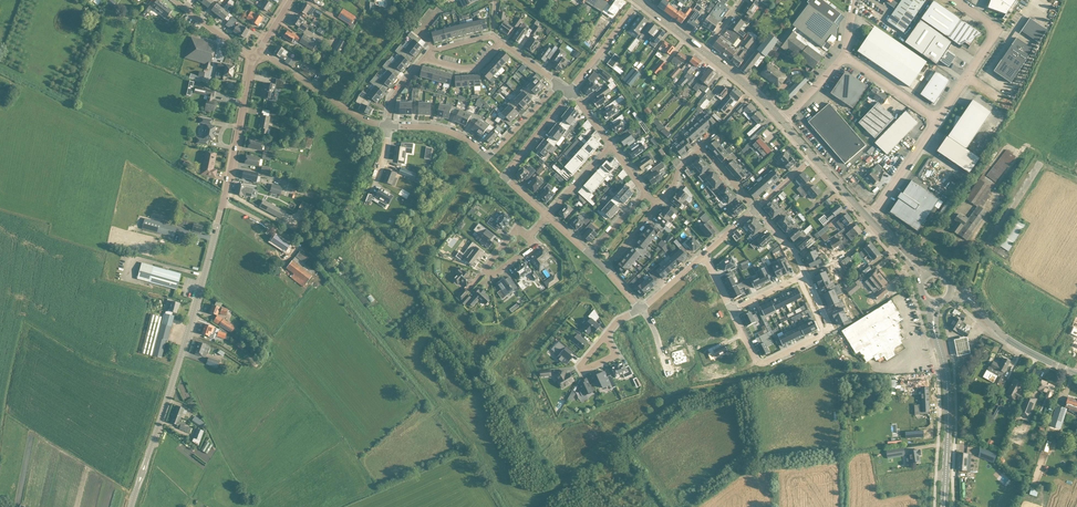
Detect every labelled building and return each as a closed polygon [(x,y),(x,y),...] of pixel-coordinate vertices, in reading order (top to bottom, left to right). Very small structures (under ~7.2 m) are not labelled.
[(154,4),(152,7),(166,18),(172,11),(158,0),(157,0),(154,4)] [(228,13),(229,12),(227,10),(229,7),(232,8),(234,2),(231,0),(230,0),(225,6),(217,15),(224,20),(229,14),(228,13)] [(267,1),(265,0),(264,0),(259,0),(258,1),(260,2),(258,5),(260,7),(267,11),(271,4),(267,1)] [(586,2),(587,2),(595,7),(597,4),(605,9),(608,3),(606,2),(607,1),(608,0),(596,0),(595,2),(592,0),(587,0),(586,2)] [(603,12),(608,16),(610,12),(615,16),(620,8),(620,9),(625,3),(620,0),(616,0),(615,3),(614,4),(611,7),(608,5),(603,12)] [(661,2),(658,7),(664,11),(669,5),(670,3),(668,2),(669,0),(663,0),(661,2)] [(822,56),(826,51),(827,52),(836,39),(835,38),(837,29),(839,27),(834,23),(841,14),(822,0),(809,0),(791,24),(792,26),(780,41),(769,34),(741,71),(746,75),(762,54),(765,58),(767,56),(770,58),(779,47),(786,51),(788,48),(799,57),(799,58),(814,69),(823,57),(822,56)] [(760,4),(761,5),(763,3),(768,7),(771,3),(766,0),(757,0),(756,0),(751,0),(750,1),(750,2),(744,11),(750,16),(752,12),(753,13),(760,4)] [(926,0),(902,0),(899,5),(892,0),(886,0),(888,1),(889,4),(888,4),(896,9),(887,21),(904,33),(926,0)] [(1004,18),(1016,0),(991,0),(988,8),(1006,14),(1004,18)] [(921,19),(959,46),(981,34),(934,1),(921,19)] [(211,10),(217,15),(225,6),(219,2),(217,4),(216,4),(211,10)] [(719,2),(716,5),(713,10),(703,24),(713,32),(730,9),(722,4),(719,2)] [(316,8),(308,3),(308,4),(307,5),(305,3),(300,11),(305,14),(306,15),(308,12),(312,14),(316,8)] [(152,8),(147,4),(138,16),(144,18),(152,8)] [(692,32),(700,22),(697,20),(705,10),(698,4),(689,16),(691,18),(685,26),(692,32)] [(679,12),(669,5),(664,11),(674,19),(679,12)] [(681,24),(685,20),(692,10),(689,7),(684,14),(680,11),(679,12),(674,19),(681,24)] [(355,17),(351,14),(343,9),(338,17),(350,24),(355,17)] [(250,21),(253,23),(258,26),(262,18),(251,11),(250,13),(249,13),(246,18),(251,21),(250,21)] [(499,19),(502,20),(501,21),(502,22),(503,23),(499,29),(508,35),(513,28),(506,23),(507,22),(507,20),(506,19),(505,18),(506,13),(501,12),(499,19)] [(403,14),(398,19),(403,23),(405,25),(409,19),(407,18),(403,14)] [(308,26),(304,24),(306,21),(298,15),(293,23),(300,27),(298,30),(304,33),(308,26)] [(638,34),(648,21),(641,15),(631,28),(638,34)] [(517,28),(520,24),(523,20),(519,17),(513,25),(517,28)] [(740,29),(745,23),(738,18),(730,27),(743,37),(746,34),(740,29)] [(1030,18),(1021,31),(1038,43),(1047,30),(1030,18)] [(485,19),(479,21),(481,31),(487,30),(485,19)] [(920,20),(905,43),(923,55),(938,33),(920,20)] [(479,21),(473,22),(475,32),(475,33),(481,31),(479,21)] [(475,32),(473,22),(467,23),(470,34),(475,32)] [(384,23),(381,28),(386,32),(390,28),(384,23)] [(467,23),(461,25),(464,35),(470,34),(467,23)] [(651,36),(653,38),(659,31),(657,29),(658,28),(652,23),(646,30),(652,35),(651,36)] [(249,30),(244,27),(242,26),(238,24),(236,27),(232,25),(230,29),(244,38),(249,30)] [(461,25),(456,26),(458,37),(464,35),(461,25)] [(456,26),(450,28),(452,38),(458,37),(456,26)] [(528,37),(533,31),(527,26),(524,30),(521,27),(519,31),(518,30),(515,34),(516,35),(513,39),(516,41),(516,42),(518,44),(519,43),(520,43),(525,35),(528,37)] [(532,34),(535,37),(541,29),(537,26),(532,34)] [(927,62),(893,39),(889,36),(875,27),(872,30),(857,52),(910,87),(927,62)] [(444,30),(446,40),(447,39),(452,38),(450,28),(444,29),(444,30)] [(444,30),(438,31),(441,41),(447,40),(447,39),(446,40),(444,30)] [(653,38),(649,43),(655,48),(662,38),(665,34),(660,30),(659,31),(653,38)] [(300,38),(297,36),(292,33),(292,34),(288,31),(284,37),(292,42),(295,39),(298,41),(300,38)] [(438,31),(432,33),(435,43),(441,41),(438,31)] [(412,40),(409,44),(419,52),(423,47),(418,43),(421,40),(411,32),(408,36),(412,40)] [(757,36),(752,32),(749,36),(742,45),(748,49),(755,40),(755,39),(757,36)] [(938,33),(923,55),(937,65),(940,61),(948,67),(956,56),(948,50),(953,43),(938,33)] [(313,50),(318,43),(305,35),(300,42),(313,50)] [(713,47),(730,60),(737,52),(737,51),(736,50),(731,46),(732,44),(721,36),(713,47)] [(204,68),(209,70),(216,45),(191,37),(185,58),(205,64),(204,68)] [(533,38),(526,48),(533,53),(537,47),(538,48),(540,45),(539,44),(540,43),(533,38)] [(640,41),(639,41),(636,38),(628,49),(631,52),(640,41)] [(1034,49),(1017,38),(994,72),(1011,83),(1034,49)] [(340,39),(335,48),(343,52),(347,43),(340,39)] [(661,46),(659,49),(662,51),(665,53),(666,51),(670,55),(672,53),(675,48),(670,45),(665,41),(661,45),(661,46)] [(401,45),(398,48),(408,56),(410,53),(415,57),(419,52),(409,44),(405,48),(401,45)] [(550,59),(557,48),(552,44),(550,48),(547,46),(539,57),(545,61),(548,57),(550,59)] [(291,67),(295,61),(286,55),(288,52),(284,50),(283,49),(278,46),(274,54),(279,57),(280,57),(285,60),(284,62),(291,67)] [(400,55),(396,59),(406,67),(410,63),(405,59),(408,56),(398,48),(395,51),(400,55)] [(745,52),(742,50),(740,48),(737,51),(737,52),(738,52),(736,55),(731,61),(738,67),(743,61),(740,58),(745,52)] [(555,57),(552,61),(555,63),(553,67),(560,71),(562,67),(564,69),(567,65),(565,64),(567,61),(563,59),(564,58),(564,57),(563,56),(565,53),(560,49),(555,57)] [(503,51),(498,56),(506,63),(510,58),(503,51)] [(681,64),(682,62),(683,63),(687,57),(680,52),(676,57),(675,56),(671,61),(677,66),(680,63),(681,64)] [(498,56),(494,60),(495,60),(502,67),(506,63),(498,56)] [(690,62),(693,64),(687,72),(688,73),(685,77),(679,84),(682,87),(688,80),(689,81),(693,76),(691,74),(693,71),(694,72),(701,62),(694,56),(690,62)] [(618,62),(612,57),(607,64),(613,68),(618,62)] [(388,60),(386,63),(395,71),(397,68),(402,72),(406,67),(396,59),(393,64),(388,60)] [(494,60),(490,65),(498,72),(502,67),(495,60),(494,60)] [(667,65),(662,60),(652,71),(658,76),(667,65)] [(234,67),(223,64),(218,63),(217,67),(224,68),(223,76),(223,79),(224,80),(226,81),(227,80),(228,77),(232,78),(234,71),(235,70),(235,68),(234,67)] [(387,70),(384,75),(394,83),(398,78),(393,74),(395,71),(386,63),(383,67),(387,70)] [(779,88),(782,83),(787,77),(769,64),(762,75),(779,88)] [(490,65),(486,69),(494,76),(498,72),(490,65)] [(429,68),(423,66),(421,77),(427,78),(429,68)] [(671,76),(674,78),(681,70),(678,67),(671,76)] [(435,70),(429,68),(427,78),(432,80),(435,70)] [(633,76),(637,71),(634,68),(623,80),(630,86),(637,79),(633,76)] [(704,70),(701,74),(699,76),(700,78),(699,79),(704,83),(708,78),(707,77),(709,75),(711,76),(714,72),(709,68),(708,68),(706,71),(704,70)] [(494,76),(486,69),(482,73),(490,81),(494,76)] [(320,73),(318,76),(321,78),(318,82),(321,84),(327,74),(321,70),(319,72),(320,73)] [(435,70),(432,80),(438,82),(441,71),(435,70)] [(597,92),(600,89),(601,89),(598,84),(597,84),(595,85),(593,82),(599,75),(595,70),(588,79),(591,81),(587,84),(588,86),(584,89),(585,91),(584,92),(586,94),(587,94),(588,95),(595,90),(597,92)] [(608,81),(611,77),(603,70),(599,74),(608,81)] [(447,73),(441,71),(438,82),(444,83),(447,73)] [(934,104),(950,81),(936,71),(920,94),(934,104)] [(700,88),(705,92),(718,75),(714,72),(711,76),(709,75),(707,77),(708,78),(704,83),(700,87),(700,88)] [(831,93),(853,108),(867,87),(846,72),(831,93)] [(453,75),(447,73),(444,83),(450,85),(453,75)] [(542,79),(537,74),(530,81),(541,91),(545,87),(540,82),(542,79)] [(789,100),(791,98),(809,79),(804,74),(784,96),(789,100)] [(376,75),(373,79),(383,87),(385,84),(390,88),(394,83),(384,75),(385,76),(381,80),(376,75)] [(687,83),(689,86),(697,78),(694,75),(687,83)] [(996,84),(1000,77),(996,75),(992,81),(996,84)] [(375,86),(371,90),(381,98),(385,93),(380,89),(383,87),(373,79),(370,82),(375,86)] [(524,87),(529,93),(532,90),(536,95),(541,91),(530,81),(531,82),(525,88),(524,87)] [(265,83),(262,97),(273,99),(276,85),(265,83)] [(499,90),(503,93),(509,87),(508,86),(506,83),(499,90)] [(722,85),(717,92),(718,93),(716,96),(721,100),(723,98),(724,99),(730,91),(722,85)] [(598,98),(593,102),(597,108),(608,100),(605,95),(611,91),(608,86),(596,95),(598,98)] [(213,96),(214,92),(207,90),(207,89),(196,87),(194,92),(204,95),(203,99),(207,100),(205,111),(210,112),(210,110),(214,111),(216,102),(212,101),(213,96)] [(524,87),(517,94),(528,104),(532,100),(527,95),(529,93),(524,87)] [(738,102),(740,99),(743,95),(735,88),(731,92),(729,94),(729,95),(718,107),(724,112),(735,99),(738,102)] [(859,123),(875,138),(894,118),(880,105),(886,96),(874,88),(869,95),(877,100),(873,105),(875,106),(859,123)] [(363,91),(359,96),(370,103),(370,102),(372,99),(377,103),(381,98),(371,90),(368,94),(363,91)] [(710,90),(704,97),(707,99),(713,92),(710,90)] [(713,92),(707,99),(710,102),(716,95),(713,92)] [(519,104),(524,109),(528,104),(517,94),(518,95),(512,102),(511,101),(516,106),(519,104)] [(625,99),(622,96),(622,95),(609,105),(610,107),(602,113),(604,117),(606,120),(610,118),(610,117),(615,114),(619,111),(616,108),(615,107),(625,99)] [(356,102),(361,104),(359,110),(370,115),(373,109),(368,107),(370,103),(359,96),(356,102)] [(412,115),(412,105),(415,105),(415,98),(412,98),(412,102),(406,102),(406,103),(406,115),(412,115)] [(702,104),(700,107),(704,110),(710,102),(707,99),(702,104)] [(406,115),(406,103),(401,103),(401,100),(397,100),(395,111),(400,111),(400,115),(406,115)] [(949,138),(966,149),(991,113),(973,100),(962,117),(956,116),(953,129),(948,137),(949,138)] [(511,101),(504,108),(515,118),(519,113),(514,109),(516,106),(511,101)] [(441,103),(437,116),(443,118),(446,105),(441,103)] [(737,110),(740,113),(747,106),(744,103),(737,110)] [(829,103),(808,122),(845,164),(866,145),(844,120),(835,110),(829,103)] [(751,118),(752,117),(758,112),(750,104),(743,111),(751,118)] [(454,113),(457,107),(452,106),(451,107),(446,106),(447,105),(446,105),(443,118),(449,119),(451,112),(454,113)] [(580,116),(583,113),(577,105),(573,110),(571,108),(569,109),(569,108),(566,112),(575,120),(579,115),(580,116)] [(455,121),(461,124),(467,110),(466,111),(457,107),(454,113),(458,115),(455,121)] [(652,112),(648,107),(644,111),(648,115),(652,112)] [(504,108),(498,114),(500,116),(503,119),(503,120),(506,117),(511,122),(515,118),(504,108)] [(473,122),(477,115),(467,110),(461,124),(466,126),(469,120),(473,122)] [(906,111),(875,143),(887,155),(918,123),(906,111)] [(569,128),(575,120),(566,112),(562,117),(563,117),(562,119),(565,121),(563,123),(562,122),(561,122),(569,128)] [(751,118),(750,120),(752,122),(754,120),(759,124),(762,121),(763,123),(766,120),(764,119),(758,112),(752,117),(751,118)] [(623,119),(625,117),(623,114),(616,118),(619,121),(611,127),(612,129),(611,129),(613,132),(614,131),(615,133),(625,126),(624,125),(626,123),(623,119)] [(708,114),(703,118),(710,127),(715,122),(708,114)] [(472,130),(477,133),(485,121),(477,115),(473,122),(476,124),(472,130)] [(262,133),(266,134),(267,130),(268,131),(268,129),(267,129),(269,117),(262,116),(260,128),(263,128),(262,133)] [(734,119),(731,116),(722,126),(724,129),(734,119)] [(197,138),(197,143),(207,145),(208,140),(213,141),(214,136),(215,136),(216,132),(215,131),(216,126),(211,125),(212,120),(201,118),(200,123),(206,124),(203,139),(197,138)] [(703,118),(698,123),(705,131),(710,127),(703,118)] [(650,132),(644,123),(641,119),(638,121),(641,125),(647,134),(650,132)] [(582,126),(585,129),(590,123),(588,120),(587,120),(582,126)] [(485,121),(477,133),(482,136),(486,131),(489,133),(494,128),(490,125),(485,121)] [(562,136),(569,128),(561,122),(563,123),(561,126),(558,124),(557,125),(556,125),(556,124),(553,128),(562,136)] [(705,131),(698,123),(693,127),(700,135),(705,131)] [(750,137),(749,138),(751,141),(755,137),(756,136),(763,130),(764,129),(762,126),(754,133),(753,134),(750,137)] [(632,133),(634,131),(631,127),(625,131),(627,134),(620,139),(624,145),(624,146),(634,139),(634,138),(633,139),(633,138),(635,136),(632,133)] [(700,135),(693,127),(688,131),(695,140),(700,135)] [(549,138),(556,144),(562,136),(553,128),(550,133),(551,133),(550,134),(552,137),(550,139),(549,138)] [(664,128),(661,132),(668,138),(671,134),(664,128)] [(496,129),(485,139),(490,143),(491,144),(494,141),(493,140),(500,133),(496,129)] [(592,138),(588,142),(596,150),(599,146),(598,145),(600,144),(597,142),(601,138),(596,131),(591,137),(592,138)] [(688,131),(683,136),(690,144),(695,140),(688,131)] [(672,141),(678,136),(675,132),(668,138),(670,140),(668,141),(670,144),(673,142),(672,141)] [(719,138),(717,135),(711,141),(713,143),(709,147),(713,152),(721,145),(716,141),(719,138)] [(302,147),(310,149),(313,138),(305,136),(302,147)] [(585,145),(582,148),(590,156),(596,150),(588,142),(584,139),(581,136),(578,138),(582,142),(585,145)] [(744,153),(750,148),(751,147),(754,151),(755,152),(758,150),(764,157),(771,151),(760,138),(760,139),(758,136),(747,145),(747,146),(742,151),(744,153)] [(635,147),(629,152),(631,155),(630,155),(632,158),(633,157),(633,158),(645,150),(641,145),(643,144),(642,143),(645,140),(643,137),(633,145),(635,147)] [(966,149),(949,138),(947,137),(937,152),(969,174),(980,159),(966,149)] [(544,140),(540,144),(550,152),(556,144),(549,138),(550,139),(548,142),(545,140),(544,141),(544,140)] [(262,151),(263,143),(250,140),(248,148),(262,151)] [(685,140),(680,144),(687,152),(692,148),(685,140)] [(989,165),(1003,145),(997,141),(983,161),(989,165)] [(396,147),(394,160),(398,160),(398,163),(404,164),(405,158),(404,158),(405,153),(406,153),(407,149),(413,149),(414,143),(402,143),(401,147),(396,147)] [(503,154),(508,148),(503,143),(494,153),(499,157),(503,154)] [(536,154),(541,159),(539,162),(542,165),(545,162),(543,160),(550,152),(540,144),(537,148),(537,149),(538,148),(538,149),(537,150),(539,152),(538,155),(536,154)] [(673,146),(671,148),(676,155),(677,153),(678,153),(682,157),(687,152),(680,144),(675,148),(673,146)] [(725,150),(721,145),(713,152),(718,157),(725,150)] [(659,147),(655,150),(659,157),(663,154),(659,147)] [(582,148),(578,153),(586,161),(590,156),(582,148)] [(725,150),(718,157),(722,162),(726,158),(726,159),(727,158),(728,160),(728,161),(734,155),(732,153),(729,155),(725,150)] [(996,181),(1015,156),(1007,150),(987,174),(996,181)] [(201,174),(210,176),(215,177),(217,170),(212,169),(214,158),(215,159),(216,154),(205,152),(201,174)] [(779,153),(774,157),(777,162),(780,160),(783,163),(789,157),(789,156),(789,155),(787,153),(786,153),(785,152),(781,156),(781,155),(780,155),(779,154),(779,153)] [(578,153),(573,158),(582,165),(586,161),(578,153)] [(652,161),(653,159),(649,153),(640,159),(642,161),(638,164),(639,166),(638,166),(640,169),(641,168),(642,171),(653,163),(652,161)] [(260,158),(246,155),(245,163),(259,166),(260,158)] [(730,163),(726,167),(731,172),(738,165),(734,161),(737,158),(734,155),(728,161),(729,161),(730,163)] [(705,162),(700,157),(693,164),(697,169),(705,162)] [(789,157),(783,163),(784,164),(783,164),(788,170),(791,168),(793,165),(796,163),(794,161),(795,161),(792,158),(791,158),(791,157),(790,158),(789,157)] [(569,162),(577,170),(582,165),(573,158),(569,162)] [(602,166),(614,176),(611,173),(615,168),(616,169),(620,165),(615,158),(610,164),(608,161),(606,163),(606,162),(602,166)] [(569,162),(565,167),(573,175),(577,170),(569,162)] [(662,162),(651,170),(653,174),(647,178),(652,185),(657,181),(658,182),(662,179),(659,175),(661,173),(661,172),(660,171),(664,168),(664,165),(662,162)] [(705,162),(697,169),(702,174),(698,177),(701,179),(706,175),(706,174),(705,175),(704,173),(704,172),(709,167),(705,162)] [(874,171),(867,177),(871,181),(871,182),(873,185),(879,180),(876,176),(883,169),(878,164),(873,169),(874,171)] [(553,168),(567,181),(573,175),(565,167),(561,171),(554,165),(553,166),(553,168)] [(738,165),(731,172),(735,177),(743,170),(738,165)] [(516,175),(520,179),(521,178),(523,180),(528,174),(530,177),(535,171),(530,166),(526,170),(523,168),(522,170),(521,169),(518,172),(519,172),(516,175)] [(536,172),(539,175),(545,169),(542,166),(536,172)] [(612,179),(614,176),(602,166),(597,172),(605,179),(608,176),(612,179)] [(405,168),(402,175),(414,179),(416,173),(405,168)] [(386,174),(383,182),(391,185),(396,173),(387,169),(385,174),(386,174)] [(620,178),(626,173),(623,169),(623,170),(618,176),(620,178)] [(743,170),(735,177),(739,182),(744,178),(744,179),(744,178),(746,180),(746,181),(752,175),(750,172),(747,175),(743,170)] [(774,171),(773,170),(768,174),(774,182),(780,177),(779,176),(774,171)] [(243,171),(242,171),(241,174),(242,174),(242,178),(252,180),(251,181),(256,182),(258,174),(243,171)] [(601,184),(605,179),(597,172),(592,177),(601,184)] [(706,175),(701,179),(703,182),(706,179),(710,184),(718,177),(714,172),(708,177),(706,175)] [(797,189),(802,195),(804,198),(808,193),(814,199),(821,192),(815,185),(808,192),(803,186),(810,180),(804,172),(796,179),(801,185),(797,189)] [(768,174),(763,178),(770,186),(774,182),(768,174)] [(995,184),(994,183),(983,175),(966,198),(977,206),(968,219),(959,213),(955,219),(958,222),(952,230),(958,234),(967,240),(988,212),(981,208),(992,194),(989,192),(995,184)] [(536,177),(528,186),(535,192),(543,183),(536,177)] [(596,189),(601,184),(592,177),(588,181),(596,189)] [(722,182),(718,177),(710,184),(707,187),(714,194),(719,190),(719,189),(719,190),(717,188),(717,187),(722,182)] [(770,186),(763,178),(758,183),(765,190),(770,186)] [(627,183),(620,191),(629,199),(632,195),(634,194),(633,193),(630,191),(635,185),(631,180),(628,183),(627,183)] [(917,231),(940,199),(912,180),(903,194),(901,193),(898,198),(899,199),(890,212),(917,231)] [(592,193),(596,189),(588,181),(584,186),(592,193)] [(765,190),(758,183),(753,187),(760,195),(765,190)] [(251,197),(252,191),(252,189),(244,188),(245,185),(237,184),(235,194),(243,195),(251,197)] [(270,191),(280,195),(283,187),(272,184),(270,191)] [(548,184),(544,188),(547,190),(540,197),(546,203),(549,199),(550,200),(552,198),(552,197),(555,194),(551,191),(553,188),(548,184)] [(584,186),(578,192),(593,206),(595,203),(589,197),(592,193),(584,186)] [(719,190),(714,194),(716,197),(717,196),(722,201),(731,192),(727,187),(721,192),(719,190)] [(760,195),(753,187),(748,192),(755,199),(760,195)] [(376,197),(374,201),(377,203),(380,199),(388,204),(393,196),(389,194),(390,193),(385,190),(385,191),(381,189),(379,191),(379,192),(378,192),(379,193),(378,193),(378,194),(377,194),(378,194),(376,196),(376,197)] [(681,190),(676,195),(687,204),(688,202),(686,200),(689,196),(691,198),(693,196),(689,191),(687,194),(681,190)] [(613,198),(619,203),(621,201),(624,203),(624,204),(625,203),(629,199),(620,191),(613,198)] [(736,197),(731,192),(722,201),(720,202),(721,202),(725,207),(724,207),(727,209),(732,205),(732,204),(730,203),(730,202),(736,197)] [(369,193),(366,202),(371,204),(372,200),(374,195),(369,193)] [(673,200),(671,201),(679,208),(680,207),(682,210),(685,206),(687,204),(676,195),(675,197),(674,197),(672,199),(673,200)] [(586,202),(579,196),(577,199),(583,205),(586,202)] [(290,198),(287,206),(293,208),(296,200),(290,198)] [(606,206),(615,214),(619,210),(620,209),(619,208),(617,206),(619,204),(619,203),(613,198),(606,206)] [(946,198),(939,206),(944,210),(951,202),(946,198)] [(768,205),(764,208),(766,210),(765,211),(767,213),(768,213),(769,213),(777,206),(773,201),(770,203),(767,205),(768,205)] [(733,205),(732,205),(727,209),(734,217),(739,213),(742,211),(745,208),(740,202),(735,207),(734,207),(732,205),(733,205)] [(262,204),(260,207),(263,209),(280,218),(284,211),(269,204),(268,207),(262,204)] [(573,210),(567,205),(559,213),(560,214),(559,214),(561,216),(562,216),(565,218),(573,210)] [(824,215),(818,220),(823,226),(829,221),(839,213),(843,210),(841,208),(842,207),(841,206),(839,205),(835,208),(831,211),(832,213),(826,217),(824,215)] [(615,214),(606,206),(601,212),(598,210),(597,212),(599,214),(605,219),(605,218),(607,216),(610,218),(611,219),(612,218),(615,214)] [(667,207),(662,213),(672,221),(674,219),(672,217),(675,213),(676,214),(678,212),(672,206),(670,209),(667,207)] [(777,206),(769,213),(769,214),(768,215),(771,217),(772,217),(773,218),(778,213),(781,216),(786,211),(782,207),(780,209),(777,206)] [(786,211),(781,216),(783,218),(777,223),(779,225),(778,226),(780,228),(781,228),(782,228),(790,221),(787,218),(790,216),(786,211)] [(491,218),(487,223),(497,231),(500,228),(503,230),(506,226),(509,223),(508,223),(511,219),(507,216),(508,216),(505,213),(504,214),(503,213),(496,222),(491,218)] [(659,217),(657,219),(665,225),(666,226),(668,227),(671,224),(671,223),(672,221),(662,213),(661,214),(660,214),(658,216),(659,217)] [(700,218),(705,225),(701,228),(709,238),(710,237),(710,238),(714,235),(713,235),(715,232),(712,229),(713,229),(710,226),(707,223),(710,220),(706,213),(700,218)] [(837,222),(836,223),(842,230),(843,229),(849,225),(853,221),(847,214),(843,217),(837,222)] [(581,220),(578,217),(571,225),(574,227),(573,228),(576,230),(577,230),(583,223),(586,225),(590,220),(588,218),(586,220),(584,218),(581,220)] [(145,218),(142,228),(173,237),(176,226),(145,218)] [(750,230),(758,223),(757,222),(758,221),(756,219),(755,219),(754,218),(750,221),(747,223),(748,223),(745,225),(750,230)] [(178,222),(177,226),(185,227),(185,225),(190,226),(189,230),(201,233),(202,227),(203,226),(198,225),(198,223),(186,221),(179,219),(178,222)] [(793,224),(790,221),(782,228),(782,229),(782,230),(784,232),(785,232),(786,233),(792,228),(794,231),(797,229),(799,226),(795,222),(793,224)] [(595,227),(591,223),(585,229),(587,232),(583,236),(590,242),(592,239),(593,240),(595,238),(594,237),(596,235),(597,234),(592,230),(595,227)] [(758,223),(750,230),(752,233),(749,236),(753,240),(759,235),(757,232),(762,228),(761,226),(762,225),(759,223),(758,223)] [(657,227),(653,224),(649,229),(657,235),(660,231),(662,232),(664,229),(659,225),(657,227)] [(487,230),(481,225),(481,226),(480,227),(478,229),(479,229),(477,231),(481,233),(476,239),(480,242),(480,243),(479,243),(484,247),(484,246),(484,245),(488,248),(493,242),(490,241),(491,239),(495,235),(487,229),(487,230)] [(831,238),(824,242),(832,256),(842,250),(844,248),(853,242),(851,240),(855,237),(855,238),(858,235),(862,232),(857,226),(850,231),(847,227),(845,228),(831,238)] [(657,235),(649,229),(645,234),(653,240),(657,235)] [(794,231),(788,236),(794,242),(799,237),(801,239),(806,235),(803,230),(800,232),(797,229),(794,231)] [(270,242),(275,245),(286,252),(291,245),(275,234),(270,242)] [(653,240),(645,234),(641,238),(649,245),(653,240)] [(761,235),(750,244),(754,249),(760,244),(763,248),(766,245),(767,246),(770,243),(769,242),(773,239),(772,238),(770,235),(770,236),(767,234),(763,237),(761,235)] [(808,241),(805,237),(796,245),(797,246),(796,246),(799,249),(800,248),(801,250),(806,246),(808,249),(816,242),(812,237),(808,241)] [(317,244),(321,249),(329,243),(325,238),(317,244)] [(649,245),(641,238),(637,243),(645,250),(642,252),(645,255),(649,258),(651,254),(645,249),(649,245)] [(682,244),(687,249),(689,247),(693,251),(695,249),(696,250),(700,246),(699,245),(700,244),(697,241),(696,242),(693,238),(688,242),(687,240),(682,244)] [(482,257),(481,256),(485,251),(473,242),(473,243),(470,247),(471,248),(471,249),(473,251),(468,257),(462,253),(462,254),(460,252),(457,256),(456,257),(465,263),(467,261),(471,264),(472,264),(473,265),(475,266),(482,257)] [(871,243),(860,253),(864,258),(876,249),(871,243)] [(811,253),(805,256),(808,262),(819,257),(817,253),(820,252),(817,246),(809,250),(811,253)] [(633,248),(629,253),(636,260),(640,255),(643,257),(645,255),(642,252),(640,255),(633,248)] [(876,249),(864,258),(869,264),(870,263),(881,255),(876,249)] [(542,250),(533,256),(532,257),(530,258),(539,271),(545,266),(542,262),(550,257),(545,250),(543,251),(542,250)] [(681,250),(676,254),(683,262),(688,257),(681,250)] [(857,250),(844,260),(847,263),(859,253),(857,250)] [(636,260),(629,253),(625,258),(632,264),(636,260)] [(676,254),(671,258),(678,266),(683,262),(676,254)] [(291,278),(303,287),(316,270),(309,264),(308,266),(295,256),(286,268),(293,274),(291,278)] [(782,263),(778,264),(784,275),(790,272),(787,266),(790,265),(786,257),(780,260),(782,263)] [(819,257),(808,262),(811,268),(816,265),(818,268),(826,265),(823,259),(820,260),(819,257)] [(632,264),(625,258),(621,263),(628,269),(632,264)] [(671,258),(666,262),(673,270),(678,266),(671,258)] [(722,265),(720,265),(722,269),(723,268),(725,271),(729,268),(731,271),(737,268),(732,258),(729,260),(728,259),(725,260),(725,262),(721,263),(722,265)] [(666,262),(661,267),(668,274),(673,270),(666,262)] [(137,278),(149,281),(175,289),(179,274),(153,266),(142,263),(137,278)] [(525,263),(513,272),(519,280),(529,273),(530,275),(535,281),(539,278),(534,271),(532,273),(531,271),(525,263)] [(628,269),(621,263),(617,268),(624,274),(628,269)] [(774,263),(768,266),(772,274),(775,272),(778,278),(784,275),(778,264),(775,266),(774,263)] [(659,264),(653,269),(656,272),(656,271),(663,279),(665,277),(665,278),(667,276),(667,275),(668,274),(661,267),(659,264)] [(871,268),(869,265),(868,264),(861,270),(864,274),(871,268)] [(766,267),(758,271),(765,283),(770,280),(769,277),(770,276),(766,267)] [(820,274),(815,277),(818,283),(828,278),(827,275),(830,273),(827,267),(819,271),(820,274)] [(470,283),(474,279),(469,275),(470,274),(466,271),(465,272),(462,269),(461,268),(461,269),(461,268),(460,268),(459,268),(458,268),(457,268),(457,269),(456,269),(456,270),(456,271),(456,272),(457,272),(457,273),(459,274),(457,277),(467,286),(469,283),(470,283)] [(749,277),(745,279),(746,281),(749,287),(753,285),(754,288),(765,283),(758,271),(756,272),(759,278),(751,282),(749,277)] [(869,280),(866,282),(874,292),(878,290),(880,292),(879,292),(875,296),(878,300),(883,296),(887,292),(884,288),(884,289),(882,287),(886,284),(879,276),(880,275),(877,271),(873,275),(869,278),(869,279),(869,280)] [(727,278),(725,279),(729,289),(736,285),(732,276),(734,275),(732,272),(726,275),(727,278)] [(650,276),(646,281),(652,288),(657,284),(650,276)] [(497,284),(502,290),(498,293),(498,292),(498,293),(503,299),(507,295),(506,294),(510,292),(510,293),(517,288),(509,277),(509,278),(503,282),(502,280),(497,284)] [(828,278),(818,283),(820,289),(826,286),(827,289),(835,286),(833,280),(830,281),(828,278)] [(550,279),(545,283),(549,288),(554,284),(550,279)] [(521,281),(518,283),(523,290),(526,288),(521,281)] [(652,288),(646,281),(641,285),(648,292),(652,288)] [(846,289),(846,290),(849,294),(851,296),(860,288),(855,282),(849,287),(846,289)] [(648,292),(641,285),(636,289),(643,297),(644,295),(645,296),(647,294),(646,294),(648,292)] [(736,285),(729,289),(734,299),(742,295),(737,285),(736,285)] [(829,292),(823,295),(826,301),(837,296),(835,293),(838,291),(835,286),(827,289),(829,292)] [(798,288),(792,291),(796,300),(802,297),(798,288)] [(465,289),(458,297),(462,300),(469,292),(465,289)] [(476,295),(469,303),(473,306),(480,299),(486,304),(491,299),(485,293),(486,292),(482,289),(481,290),(480,289),(475,294),(476,295)] [(691,294),(687,296),(691,302),(692,301),(702,296),(701,295),(702,295),(700,291),(699,291),(699,290),(695,292),(694,290),(690,292),(691,294)] [(787,294),(791,303),(796,300),(792,291),(789,293),(787,293),(787,294)] [(787,294),(782,296),(786,305),(791,303),(787,294)] [(471,298),(468,295),(462,302),(465,305),(471,298)] [(702,296),(692,301),(695,307),(704,302),(704,301),(705,301),(703,297),(702,297),(702,296)] [(782,296),(776,299),(781,308),(786,305),(782,296)] [(837,296),(826,301),(829,307),(834,304),(836,307),(844,304),(841,298),(838,299),(837,296)] [(164,313),(162,324),(160,324),(162,317),(151,314),(141,353),(152,356),(152,355),(161,358),(166,340),(168,341),(174,316),(172,315),(173,312),(177,313),(178,307),(179,308),(180,304),(175,302),(172,301),(172,300),(168,299),(167,300),(171,301),(169,309),(168,309),(167,314),(164,313)] [(774,300),(771,302),(776,313),(777,313),(776,311),(781,308),(776,299),(774,300)] [(842,331),(856,354),(860,351),(867,362),(874,357),(876,361),(884,356),(887,361),(898,354),(898,353),(902,350),(903,344),(901,341),(902,335),(900,331),(901,325),(899,321),(900,315),(898,311),(899,311),(892,299),(887,302),(888,302),(842,331)] [(771,302),(766,304),(771,315),(776,313),(771,302)] [(763,312),(760,314),(762,320),(765,318),(771,315),(766,304),(760,307),(763,312)] [(837,310),(832,313),(834,319),(845,314),(844,311),(847,310),(844,304),(836,307),(837,310)] [(209,313),(217,316),(218,312),(220,313),(226,316),(226,315),(227,315),(229,312),(227,311),(228,310),(222,307),(222,308),(212,305),(209,313)] [(699,309),(690,313),(692,317),(697,314),(699,320),(701,319),(700,319),(710,314),(710,313),(711,313),(709,309),(708,309),(707,308),(700,312),(699,309)] [(586,326),(583,329),(588,334),(591,331),(594,333),(600,326),(595,322),(599,317),(595,309),(588,317),(591,319),(585,326),(586,326)] [(751,312),(743,316),(748,326),(759,321),(756,314),(753,316),(751,312)] [(710,314),(700,319),(701,319),(703,325),(713,320),(713,319),(714,318),(712,314),(711,315),(710,314)] [(845,314),(834,319),(837,325),(843,323),(844,326),(852,322),(850,316),(847,317),(845,314)] [(222,318),(221,320),(216,317),(213,322),(218,325),(231,333),(235,327),(222,318)] [(812,317),(804,321),(810,333),(818,329),(812,317)] [(957,332),(967,337),(970,332),(968,331),(971,327),(963,322),(955,318),(950,327),(950,328),(957,332)] [(805,322),(799,325),(804,336),(805,335),(806,336),(809,335),(808,334),(810,333),(804,321),(805,322)] [(205,324),(202,334),(207,336),(208,336),(208,337),(214,339),(216,336),(217,336),(219,331),(226,333),(220,328),(219,329),(214,327),(211,326),(205,324)] [(799,325),(793,328),(799,339),(804,336),(799,325)] [(707,327),(699,331),(701,335),(705,332),(708,338),(719,332),(718,331),(719,331),(717,327),(716,327),(716,326),(709,330),(707,327)] [(793,328),(788,330),(794,341),(799,339),(793,328)] [(789,332),(784,335),(788,344),(794,341),(788,330),(789,332)] [(763,344),(758,346),(763,356),(770,352),(765,343),(771,340),(769,335),(773,333),(772,333),(772,331),(768,332),(765,334),(759,337),(763,344)] [(710,343),(706,345),(708,349),(716,345),(715,342),(722,338),(721,337),(722,337),(720,332),(719,333),(719,332),(708,338),(710,343)] [(579,336),(578,334),(578,335),(574,339),(577,341),(575,343),(582,350),(588,343),(579,336)] [(784,335),(779,337),(783,346),(788,344),(784,335)] [(966,338),(953,341),(957,357),(970,354),(966,338)] [(559,355),(556,358),(563,364),(564,364),(565,362),(567,364),(571,358),(572,357),(570,356),(570,355),(572,352),(559,341),(557,344),(555,347),(558,349),(555,353),(559,355)] [(195,354),(200,356),(206,358),(210,346),(199,342),(195,354)] [(238,342),(236,345),(242,350),(244,347),(238,342)] [(715,346),(708,350),(710,353),(712,352),(715,358),(727,352),(724,346),(716,350),(715,346)] [(672,354),(671,354),(673,358),(674,358),(674,359),(684,356),(684,355),(683,349),(672,352),(672,354)] [(674,360),(673,360),(674,364),(675,364),(676,365),(688,362),(686,355),(684,355),(684,356),(674,359),(674,360)] [(206,364),(218,368),(220,362),(208,357),(206,364)] [(1004,372),(1007,367),(1010,362),(1004,358),(1000,366),(993,362),(991,366),(989,366),(988,369),(989,370),(989,371),(997,375),(1000,370),(1004,372)] [(629,365),(625,367),(624,363),(620,365),(619,364),(615,366),(615,367),(611,369),(616,378),(620,376),(620,375),(623,374),(625,378),(634,374),(629,365)] [(561,371),(556,374),(559,380),(558,380),(561,386),(563,388),(571,383),(574,381),(571,375),(569,376),(568,374),(566,376),(563,371),(561,372),(561,371)] [(607,377),(605,372),(597,375),(599,378),(595,380),(597,386),(601,384),(603,387),(603,388),(611,385),(612,388),(616,387),(611,375),(607,377)] [(999,375),(994,384),(1003,389),(1008,380),(999,375)] [(593,384),(590,385),(587,379),(582,381),(583,383),(580,385),(582,390),(580,391),(582,396),(596,390),(593,384)] [(631,380),(618,380),(618,392),(629,392),(629,388),(631,388),(631,380)] [(886,380),(886,385),(886,388),(895,388),(895,391),(910,391),(910,387),(901,387),(901,385),(896,386),(896,380),(886,380)] [(928,380),(914,381),(914,390),(919,390),(919,388),(920,392),(921,392),(928,391),(928,387),(928,380)] [(1019,400),(1020,398),(1023,393),(1019,391),(1022,384),(1014,380),(1012,385),(1011,386),(1006,395),(1015,400),(1016,399),(1019,400)] [(1038,390),(1046,393),(1045,397),(1046,399),(1049,400),(1051,399),(1052,395),(1052,394),(1055,386),(1047,383),(1047,382),(1042,380),(1038,390)] [(922,404),(914,405),(915,412),(929,411),(928,391),(921,392),(922,404)] [(1018,414),(1029,418),(1037,399),(1025,395),(1018,414)] [(1070,407),(1068,411),(1073,412),(1072,413),(1076,414),(1076,400),(1068,397),(1066,406),(1070,407)] [(1047,431),(1058,434),(1066,409),(1056,405),(1047,431)] [(184,408),(182,408),(177,406),(174,415),(181,417),(184,418),(187,410),(183,409),(184,408)] [(186,426),(185,426),(185,423),(180,421),(181,417),(174,415),(171,422),(180,426),(179,429),(185,431),(186,426)] [(195,416),(192,421),(198,426),(199,425),(201,426),(204,422),(195,416)] [(204,431),(197,428),(193,441),(199,445),(204,431)] [(1044,440),(1041,450),(1048,452),(1051,442),(1044,440)] [(203,441),(197,450),(204,454),(209,446),(205,444),(205,442),(203,441)] [(886,449),(888,459),(906,456),(904,446),(886,449)] [(996,455),(980,448),(980,457),(993,462),(996,455)] [(910,455),(906,455),(908,464),(911,463),(911,464),(916,463),(918,463),(920,462),(919,455),(921,455),(920,450),(918,450),(913,451),(909,451),(910,455)] [(959,453),(958,470),(963,470),(967,471),(967,465),(970,465),(971,454),(959,453)]
